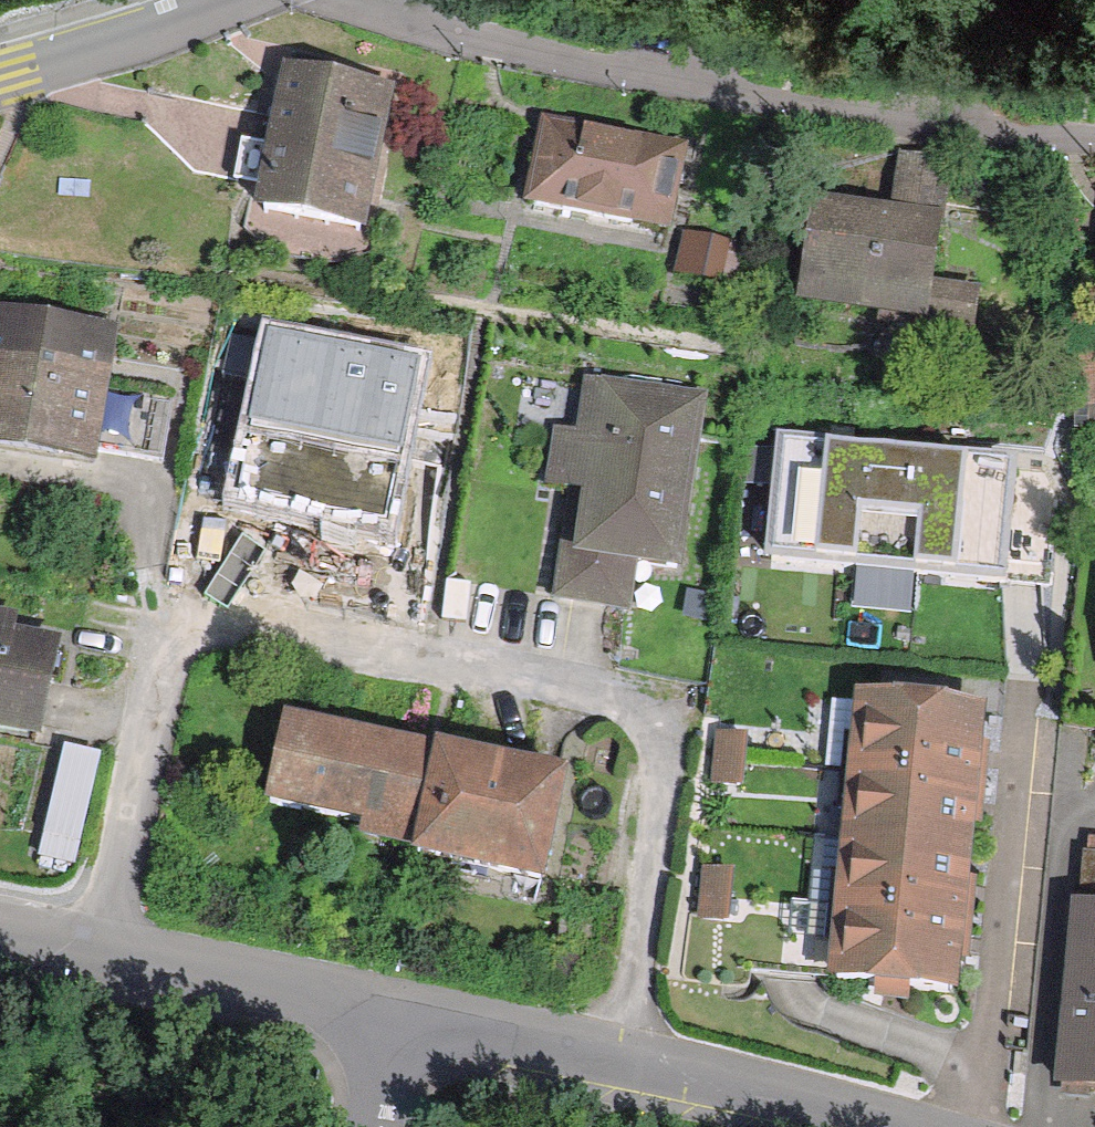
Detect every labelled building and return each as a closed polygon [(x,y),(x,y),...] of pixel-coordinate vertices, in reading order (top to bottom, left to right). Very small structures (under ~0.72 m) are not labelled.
[(260,207),(354,227),(383,90),(289,70),(260,207)] [(533,202),(665,228),(681,147),(549,121),(533,202)] [(801,302),(975,326),(980,291),(928,284),(938,217),(816,200),(810,243),(801,302)] [(681,271),(743,287),(753,248),(691,232),(681,271)] [(95,461),(115,325),(0,309),(0,448),(95,461)] [(236,492),(387,523),(420,361),(269,330),(236,492)] [(633,561),(680,568),(705,387),(583,370),(575,426),(555,423),(547,481),(580,486),(572,541),(562,539),(554,595),(627,605),(633,561)] [(756,560),(997,582),(1008,464),(953,459),(880,453),(842,450),(766,443),(756,560)] [(39,746),(60,646),(18,638),(22,618),(0,613),(0,738),(39,746)] [(912,988),(957,992),(961,954),(968,888),(976,818),(983,752),(988,705),(858,691),(828,977),(876,982),(875,998),(910,1001),(912,988)] [(409,842),(432,740),(287,707),(267,794),(359,815),(355,832),(409,842)] [(432,740),(409,842),(538,872),(565,760),(435,729),(432,740)] [(744,732),(716,731),(713,779),(740,781),(744,732)] [(87,872),(101,760),(68,755),(54,868),(87,872)] [(1094,1097),(1094,837),(1073,835),(1050,1093),(1094,1097)] [(727,868),(701,867),(699,914),(724,916),(727,868)]
